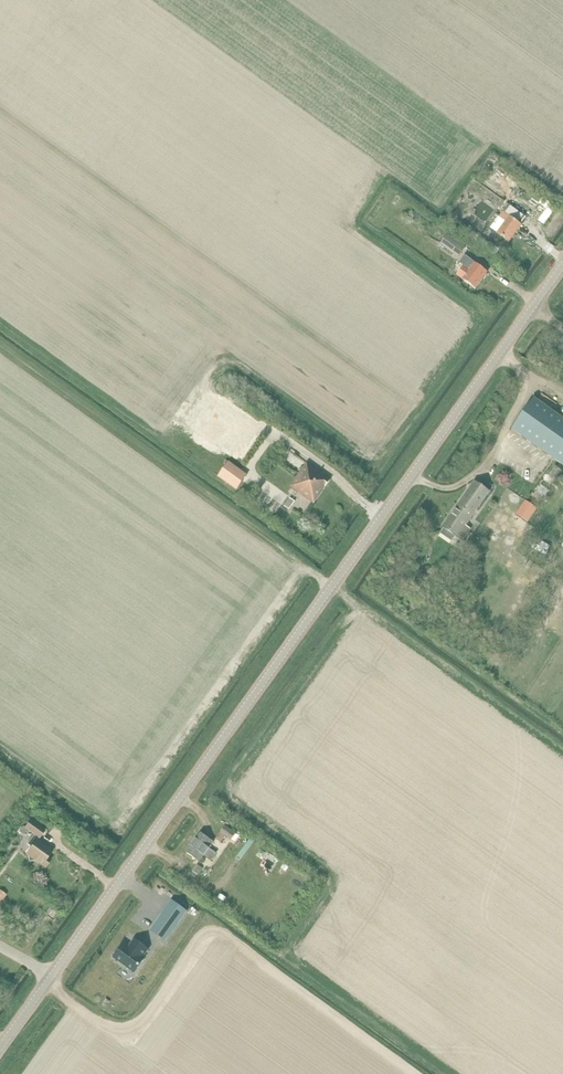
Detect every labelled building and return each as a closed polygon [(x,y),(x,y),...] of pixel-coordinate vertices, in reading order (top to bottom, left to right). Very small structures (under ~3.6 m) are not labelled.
[(500,189),(506,182),(512,176),(499,164),(487,177),(500,189)] [(397,196),(391,204),(396,206),(401,199),(397,196)] [(543,198),(539,203),(546,209),(550,203),(543,198)] [(509,205),(503,213),(510,218),(521,225),(526,218),(509,205)] [(499,218),(491,229),(498,234),(510,243),(522,226),(521,225),(510,218),(503,213),(499,218)] [(458,259),(465,250),(466,248),(448,235),(440,246),(458,259)] [(477,235),(474,240),(486,249),(490,245),(477,235)] [(464,266),(457,276),(476,289),(488,273),(475,264),(474,265),(466,259),(462,264),(464,266)] [(511,430),(555,461),(562,467),(562,420),(560,418),(533,399),(511,430)] [(229,463),(218,478),(237,491),(247,476),(229,463)] [(308,464),(291,488),(314,505),(331,481),(308,464)] [(445,527),(441,532),(452,540),(456,535),(463,540),(469,531),(464,527),(488,493),(474,483),(443,526),(445,527)] [(541,486),(536,493),(545,499),(550,492),(541,486)] [(290,498),(284,506),(289,510),(295,502),(290,498)] [(527,521),(535,510),(526,503),(518,515),(527,521)] [(30,821),(25,828),(27,830),(34,835),(27,844),(31,848),(26,855),(28,856),(29,862),(35,861),(45,868),(51,861),(47,858),(52,851),(37,840),(39,838),(44,831),(30,821)] [(225,826),(215,839),(221,843),(226,837),(231,841),(236,834),(225,826)] [(200,834),(186,853),(199,862),(203,856),(210,861),(216,854),(209,849),(213,843),(200,834)] [(197,865),(192,872),(197,875),(202,869),(197,865)] [(172,901),(150,931),(165,942),(187,912),(172,901)] [(130,948),(124,943),(113,958),(134,973),(145,959),(143,957),(149,950),(134,939),(134,940),(135,941),(130,948)] [(106,999),(102,1004),(107,1008),(111,1002),(106,999)]
